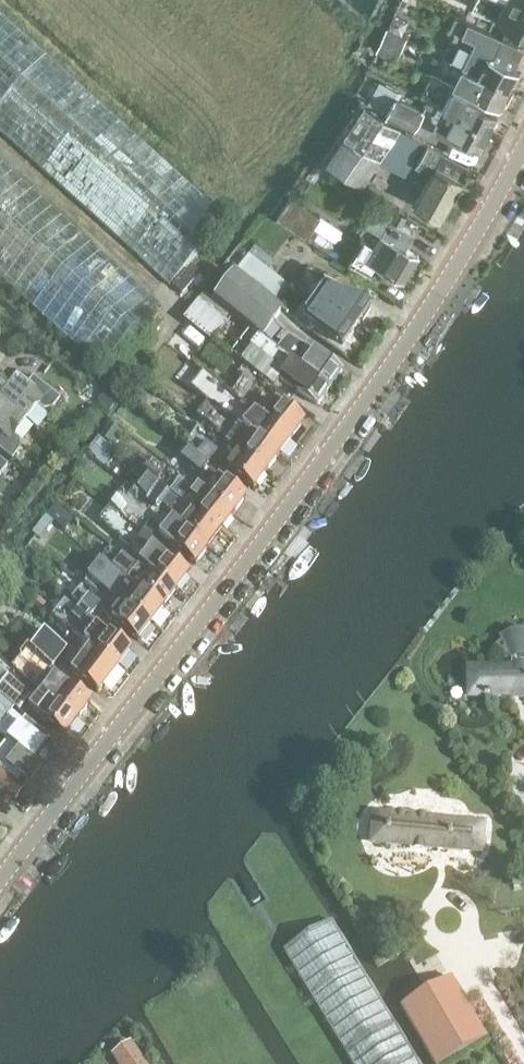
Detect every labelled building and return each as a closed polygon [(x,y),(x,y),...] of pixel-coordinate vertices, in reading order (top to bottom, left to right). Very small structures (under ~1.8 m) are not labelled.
[(469,7),(523,34),(523,0),(472,0),(469,7)] [(170,286),(228,220),(0,14),(0,132),(170,286)] [(394,14),(387,28),(401,35),(408,21),(394,14)] [(503,39),(467,22),(454,16),(443,40),(448,42),(442,54),(464,65),(463,67),(510,91),(519,72),(493,59),(503,39)] [(407,39),(385,29),(374,51),(396,62),(407,39)] [(510,91),(463,67),(464,65),(442,54),(434,70),(456,80),(453,87),(451,89),(456,91),(465,96),(468,90),(501,108),(510,91)] [(422,112),(395,96),(398,91),(380,80),(368,102),(386,112),(385,114),(412,130),(422,112)] [(465,96),(456,91),(446,109),(488,132),(495,118),(462,101),(465,96)] [(362,184),(399,127),(363,104),(326,160),(362,184)] [(488,132),(446,109),(440,105),(433,119),(438,122),(433,132),(447,140),(450,133),(479,149),(488,132)] [(439,218),(468,168),(426,144),(414,164),(431,173),(414,203),(439,218)] [(101,370),(160,304),(0,160),(0,278),(101,370)] [(319,216),(300,201),(291,195),(276,215),(285,221),(306,236),(319,216)] [(373,245),(363,238),(351,258),(369,269),(373,262),(402,280),(417,255),(392,240),(398,231),(386,223),(373,245)] [(255,248),(234,276),(277,308),(291,289),(272,275),(273,261),(255,248)] [(277,309),(233,276),(213,302),(230,315),(250,330),(329,390),(342,373),(303,345),(301,348),(286,339),(278,349),(263,338),(282,313),(277,309)] [(344,288),(332,305),(323,299),(316,309),(325,315),(315,329),(341,347),(370,307),(344,288)] [(204,295),(184,320),(212,342),(227,324),(224,322),(230,315),(213,302),(204,295)] [(250,330),(230,356),(240,363),(249,369),(264,381),(273,368),(282,374),(279,380),(317,407),(329,390),(250,330)] [(115,389),(124,396),(125,396),(134,404),(141,396),(137,393),(143,385),(137,380),(139,378),(130,370),(115,389)] [(26,421),(37,406),(43,411),(52,409),(60,399),(33,377),(25,387),(8,373),(0,383),(0,401),(26,421)] [(271,427),(255,415),(232,398),(232,396),(223,388),(203,373),(191,389),(208,402),(206,404),(276,457),(289,441),(271,427)] [(117,405),(105,395),(97,403),(109,413),(117,405)] [(0,401),(0,451),(12,460),(20,449),(19,440),(14,436),(26,421),(0,401)] [(266,401),(255,415),(289,441),(301,424),(275,404),(273,406),(266,401)] [(276,457),(206,404),(197,416),(218,432),(215,436),(230,447),(264,473),(276,457)] [(124,435),(110,426),(101,439),(115,449),(124,435)] [(118,454),(98,439),(87,453),(96,460),(95,461),(106,469),(118,454)] [(207,441),(189,464),(201,473),(219,451),(207,441)] [(264,473),(230,447),(226,451),(235,458),(226,471),(251,490),(264,473)] [(8,466),(0,459),(0,476),(8,466)] [(231,517),(197,492),(166,468),(154,484),(219,533),(231,517)] [(210,475),(197,492),(231,517),(244,500),(210,475)] [(219,533),(154,484),(142,500),(156,511),(165,518),(172,523),(207,550),(219,533)] [(165,518),(156,511),(152,515),(122,491),(110,508),(151,540),(164,524),(161,522),(165,518)] [(56,505),(49,513),(64,526),(71,518),(56,505)] [(151,540),(110,508),(99,521),(130,546),(126,552),(136,560),(151,540)] [(54,520),(47,515),(34,532),(41,537),(54,520)] [(207,550),(172,523),(162,536),(164,544),(194,566),(207,550)] [(149,554),(139,567),(174,593),(186,577),(155,554),(149,554)] [(174,593),(139,567),(137,569),(131,564),(131,565),(121,558),(112,569),(100,561),(99,562),(162,609),(174,593)] [(162,609),(99,562),(88,577),(116,598),(115,599),(150,625),(162,609)] [(92,596),(83,608),(94,616),(103,605),(92,596)] [(46,604),(37,598),(33,603),(43,609),(46,604)] [(150,625),(115,599),(111,604),(119,610),(110,622),(137,642),(150,625)] [(130,652),(103,631),(94,624),(92,627),(87,622),(92,616),(93,617),(94,616),(83,608),(81,606),(78,611),(75,608),(70,606),(65,607),(60,610),(59,616),(59,620),(62,625),(76,635),(75,636),(82,642),(91,648),(88,652),(115,672),(130,652)] [(31,649),(44,660),(34,671),(46,679),(54,668),(53,667),(68,649),(45,631),(31,649)] [(512,668),(523,668),(523,638),(500,638),(503,643),(495,649),(506,659),(510,656),(512,660),(512,668)] [(29,666),(36,655),(28,648),(20,659),(29,666)] [(115,672),(88,652),(80,663),(71,657),(68,662),(76,668),(72,673),(99,693),(115,672)] [(469,668),(469,696),(523,695),(523,668),(512,668),(469,668)] [(31,697),(8,679),(0,690),(0,696),(19,712),(31,697)] [(46,688),(42,694),(78,720),(90,703),(64,683),(55,695),(46,688)] [(78,720),(42,694),(30,710),(65,737),(78,720)] [(25,717),(6,741),(43,770),(56,754),(41,742),(48,734),(25,717)] [(6,741),(0,748),(0,786),(17,799),(24,790),(11,779),(14,775),(30,787),(43,770),(6,741)] [(410,845),(410,849),(428,850),(428,847),(481,853),(484,824),(430,819),(431,816),(392,812),(392,815),(374,813),(371,841),(410,845)] [(331,921),(283,951),(353,1063),(418,1063),(331,921)] [(435,1063),(443,1063),(486,1039),(451,978),(402,1007),(435,1063)] [(112,1056),(118,1063),(145,1063),(131,1043),(112,1056)]
